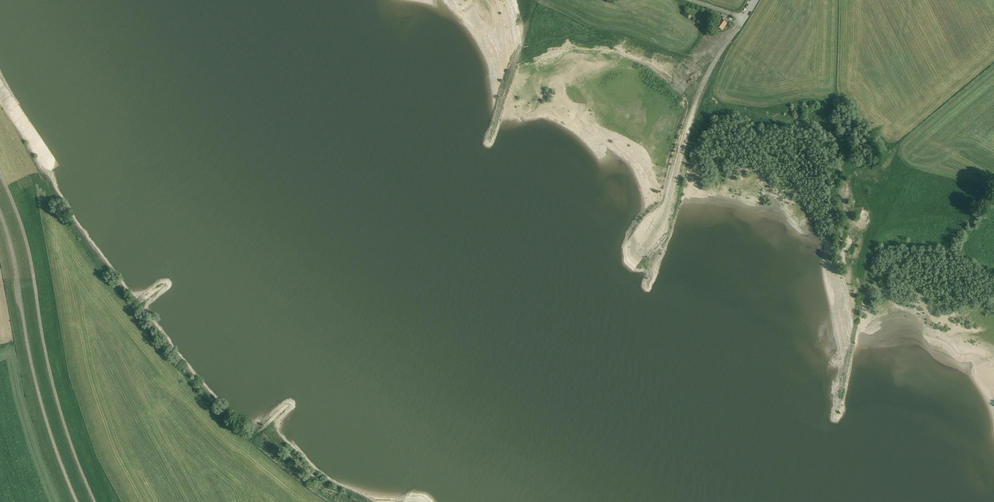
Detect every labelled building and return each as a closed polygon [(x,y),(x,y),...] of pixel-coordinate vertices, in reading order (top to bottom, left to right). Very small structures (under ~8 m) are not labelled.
[(728,23),(720,18),(715,27),(723,31),(728,23)]
